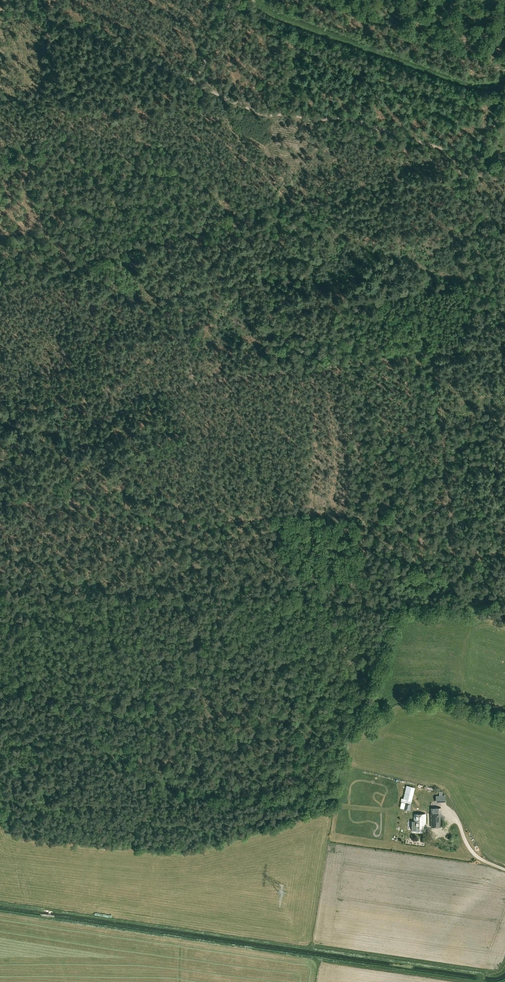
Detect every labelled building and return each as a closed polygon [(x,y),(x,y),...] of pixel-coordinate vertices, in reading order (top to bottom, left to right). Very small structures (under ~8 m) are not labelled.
[(404,798),(402,798),(400,807),(410,809),(415,788),(406,786),(404,798)] [(439,796),(436,796),(436,802),(446,802),(445,795),(442,795),(442,791),(439,792),(439,796)] [(431,814),(431,827),(442,826),(442,813),(441,813),(441,808),(431,808),(431,814)] [(414,821),(413,821),(413,832),(426,831),(425,814),(414,814),(414,821)]
